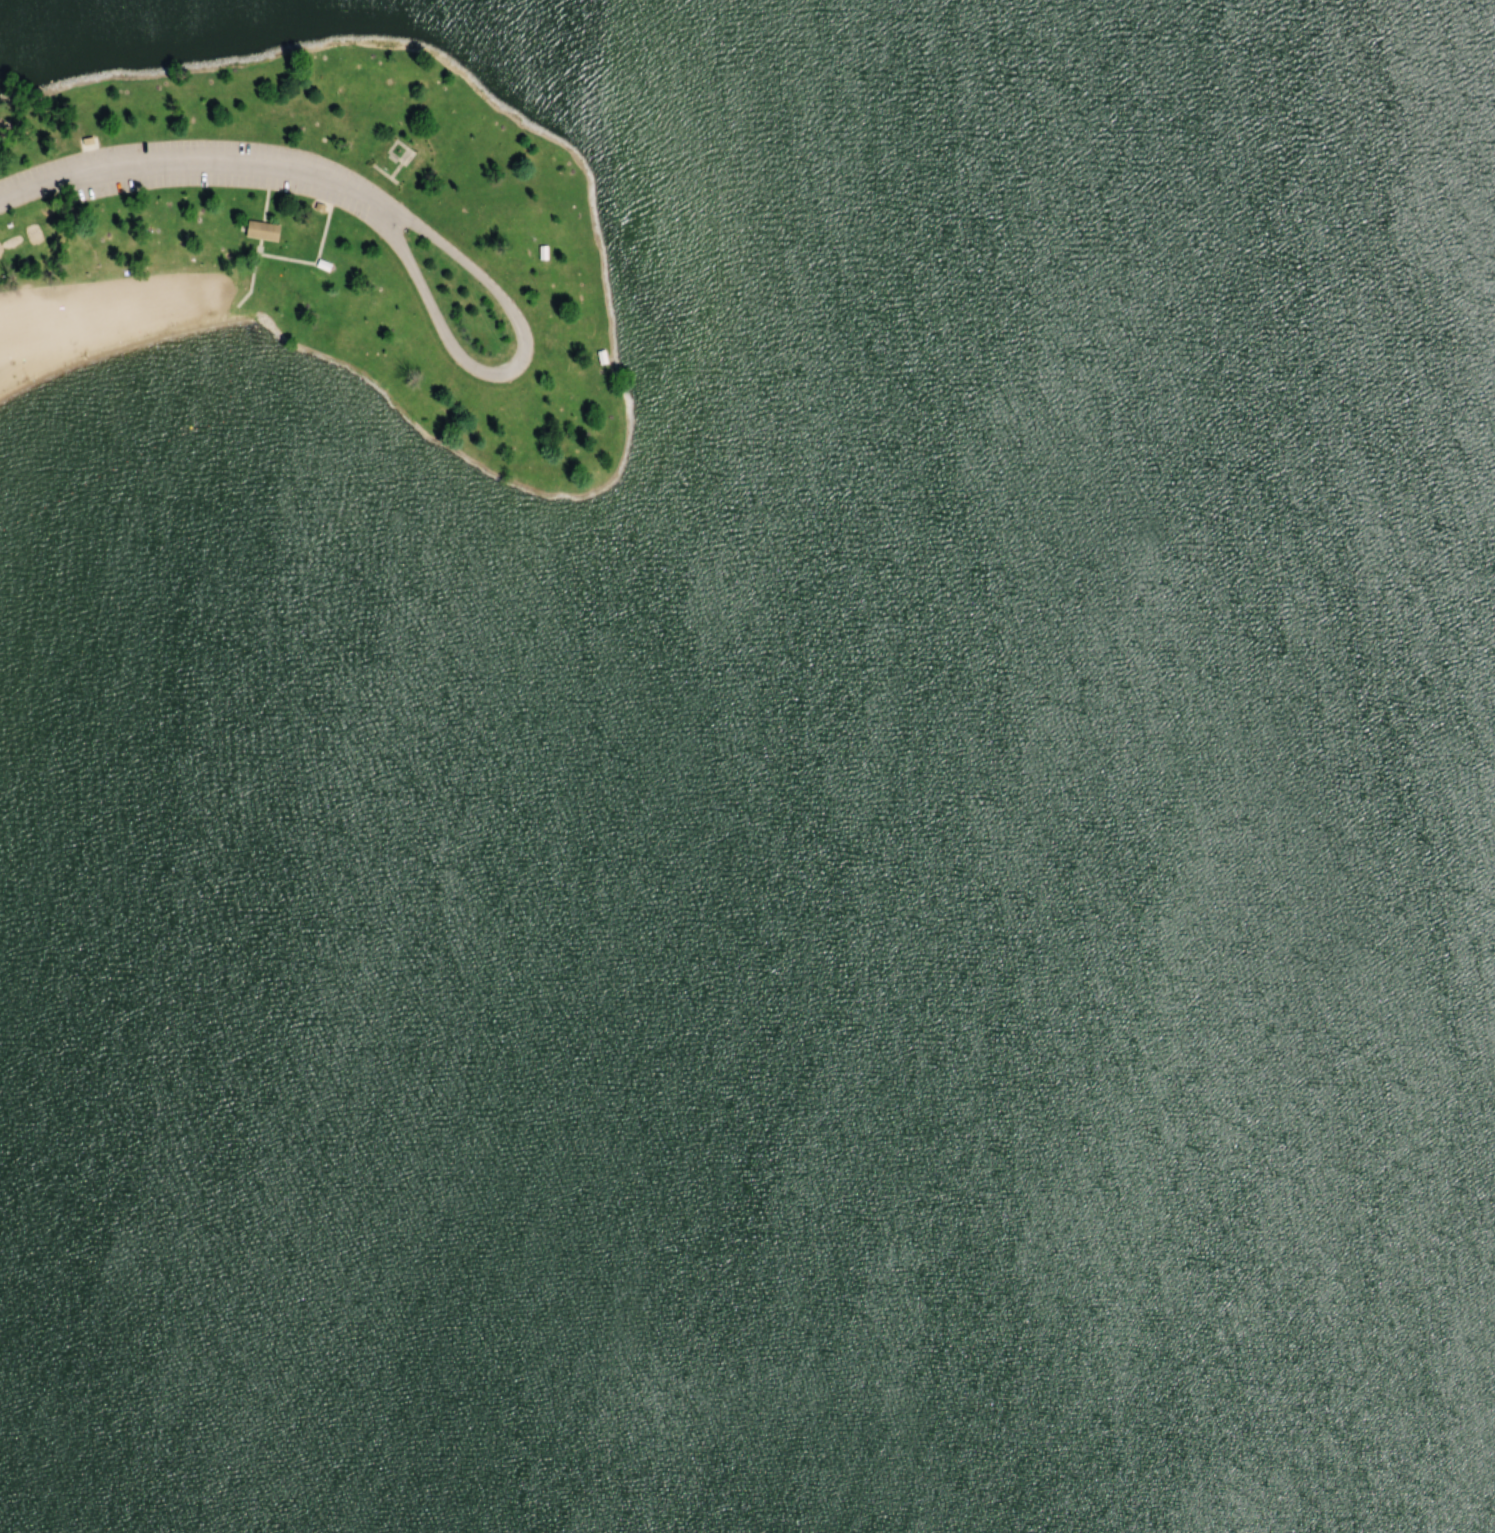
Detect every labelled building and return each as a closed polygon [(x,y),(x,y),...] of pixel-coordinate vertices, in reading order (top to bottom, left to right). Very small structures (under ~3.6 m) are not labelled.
[(277,241),(279,224),(247,220),(245,237),(277,241)]
